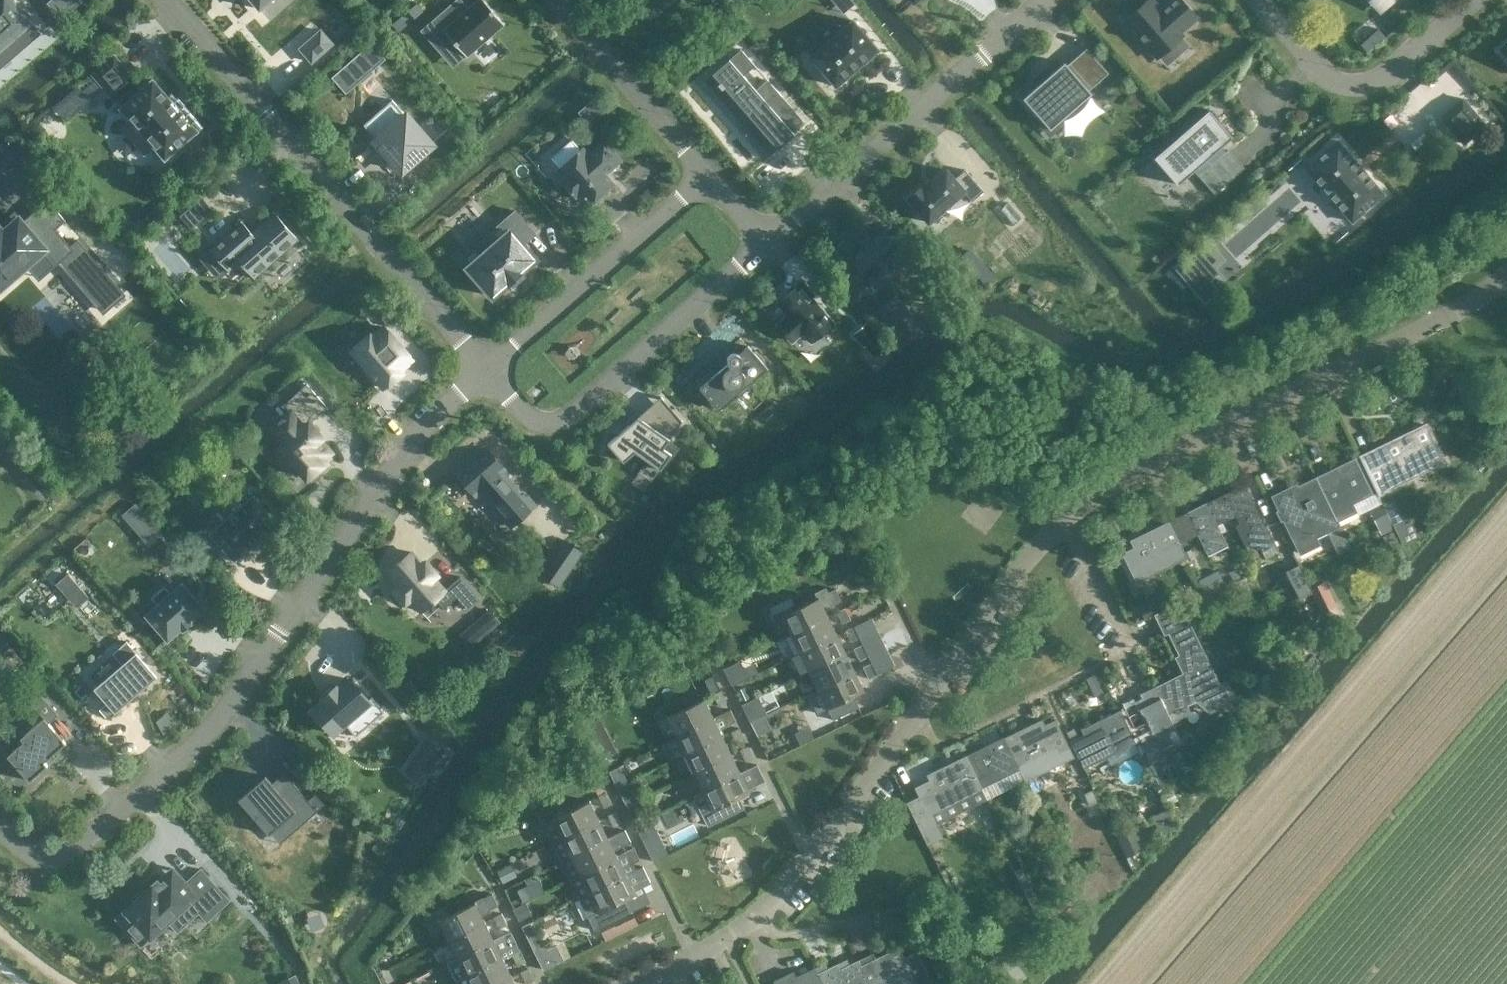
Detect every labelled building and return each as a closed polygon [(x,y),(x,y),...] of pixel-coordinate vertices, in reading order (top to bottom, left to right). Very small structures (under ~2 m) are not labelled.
[(29,22),(10,0),(0,0),(0,47),(29,22)] [(259,9),(269,0),(252,0),(259,9)] [(421,30),(439,51),(452,40),(466,56),(504,23),(483,0),(477,0),(468,8),(460,0),(456,0),(421,30)] [(1124,20),(1157,58),(1183,35),(1180,31),(1197,17),(1182,0),(1172,0),(1161,9),(1153,0),(1147,0),(1124,20)] [(852,19),(810,56),(836,85),(878,49),(852,19)] [(320,30),(299,48),(312,61),(332,43),(320,30)] [(376,39),(367,47),(377,59),(386,51),(376,39)] [(1498,50),(1506,60),(1506,42),(1498,50)] [(1064,61),(1023,98),(1050,129),(1091,93),(1089,90),(1108,73),(1086,47),(1067,64),(1064,61)] [(728,58),(712,73),(720,82),(718,83),(722,88),(724,86),(730,93),(723,99),(746,125),(752,120),(775,145),(767,152),(770,155),(778,148),(778,149),(794,135),(793,134),(794,134),(791,131),(798,124),(776,100),(781,96),(767,79),(756,89),(744,75),(755,65),(740,49),(729,59),(728,58)] [(114,55),(92,74),(116,101),(126,92),(131,99),(121,108),(130,118),(120,127),(144,154),(154,145),(165,157),(197,129),(152,79),(139,91),(133,84),(137,81),(114,55)] [(1463,98),(1441,117),(1463,143),(1485,124),(1463,98)] [(392,100),(363,124),(376,138),(375,139),(402,170),(432,144),(405,114),(392,100)] [(1209,109),(1153,157),(1177,184),(1232,136),(1209,109)] [(604,111),(596,118),(602,125),(610,119),(604,111)] [(1337,140),(1305,168),(1352,221),(1385,193),(1337,140)] [(582,150),(560,170),(567,178),(564,181),(576,194),(579,191),(589,203),(612,183),(602,172),(608,166),(610,168),(618,160),(604,144),(589,157),(582,150)] [(1229,149),(1198,176),(1214,193),(1244,168),(1229,149)] [(923,184),(907,198),(928,222),(965,190),(973,200),(983,190),(965,169),(954,178),(946,169),(926,187),(923,184)] [(200,198),(179,216),(190,228),(211,210),(200,198)] [(3,284),(4,284),(23,268),(26,265),(25,265),(43,249),(54,261),(58,258),(72,274),(103,310),(123,292),(117,285),(77,239),(69,246),(55,229),(61,223),(65,220),(47,199),(28,216),(21,221),(18,218),(3,231),(0,228),(0,286),(3,284)] [(1008,202),(998,211),(1011,226),(1021,218),(1008,202)] [(242,221),(209,250),(229,271),(240,261),(253,277),(298,239),(274,211),(251,232),(242,221)] [(511,230),(469,267),(493,294),(508,281),(509,282),(520,273),(519,272),(534,258),(522,244),(534,233),(515,211),(504,221),(511,230)] [(882,230),(851,257),(871,280),(902,253),(882,230)] [(802,281),(777,302),(788,315),(777,324),(791,341),(802,331),(811,341),(833,322),(810,298),(814,295),(802,281)] [(892,297),(878,310),(902,338),(913,329),(902,315),(906,312),(892,297)] [(369,334),(351,350),(384,387),(401,371),(399,369),(411,358),(384,327),(372,337),(369,334)] [(725,364),(699,387),(719,410),(767,368),(747,345),(741,351),(738,349),(734,348),(730,349),(725,353),(723,357),(723,361),(725,364)] [(288,413),(271,427),(284,443),(274,452),(286,466),(292,461),(306,477),(322,464),(319,461),(330,452),(319,439),(322,437),(309,423),(327,407),(306,384),(281,405),(288,413)] [(637,416),(607,443),(623,461),(634,451),(660,469),(671,453),(663,447),(669,438),(678,425),(654,408),(644,421),(637,416)] [(1427,424),(1360,457),(1377,492),(1378,492),(1434,465),(1435,467),(1436,466),(1437,465),(1438,465),(1439,464),(1439,463),(1440,462),(1441,461),(1441,460),(1442,458),(1442,457),(1442,456),(1443,455),(1443,454),(1443,452),(1442,451),(1442,450),(1442,449),(1441,448),(1439,448),(1427,424)] [(471,459),(456,473),(475,495),(479,491),(495,508),(493,509),(501,518),(502,517),(510,526),(532,507),(522,494),(520,496),(514,490),(516,488),(501,472),(504,469),(485,447),(480,452),(479,450),(470,458),(471,459)] [(1355,459),(1317,477),(1328,499),(1337,519),(1357,509),(1355,504),(1372,495),(1377,492),(1360,457),(1355,459)] [(1317,477),(1279,496),(1289,517),(1283,519),(1293,538),(1300,554),(1320,545),(1317,538),(1341,526),(1337,519),(1328,499),(1317,477)] [(1245,483),(1224,493),(1235,515),(1239,523),(1235,525),(1247,549),(1258,544),(1261,551),(1275,544),(1245,483)] [(1224,493),(1207,502),(1217,524),(1235,515),(1224,493)] [(253,495),(210,532),(234,559),(276,522),(253,495)] [(1207,502),(1188,511),(1198,533),(1208,553),(1227,543),(1217,524),(1207,502)] [(1383,503),(1370,509),(1382,533),(1395,527),(1383,503)] [(1188,511),(1169,521),(1180,542),(1198,533),(1188,511)] [(1132,543),(1118,550),(1134,582),(1148,575),(1186,556),(1180,542),(1169,521),(1130,539),(1132,543)] [(564,540),(551,560),(567,571),(581,551),(564,540)] [(410,551),(387,571),(398,584),(393,588),(404,602),(410,597),(421,611),(436,599),(444,608),(456,597),(467,609),(479,599),(460,575),(443,589),(433,577),(436,574),(425,561),(421,564),(410,551)] [(1298,564),(1285,571),(1299,598),(1312,592),(1310,588),(1298,564)] [(1203,590),(1154,614),(1164,635),(1168,633),(1178,654),(1174,656),(1182,673),(1173,677),(1174,679),(1160,685),(1161,689),(1157,691),(1172,722),(1191,713),(1186,704),(1195,700),(1209,713),(1236,699),(1226,679),(1219,683),(1212,669),(1220,665),(1211,651),(1205,654),(1182,609),(1207,597),(1213,608),(1231,599),(1221,579),(1202,589),(1203,590)] [(1325,581),(1310,588),(1312,592),(1325,620),(1340,612),(1325,581)] [(157,603),(145,614),(167,640),(181,628),(182,629),(191,621),(190,620),(203,608),(182,582),(169,593),(164,587),(152,597),(157,603)] [(790,597),(769,607),(775,621),(783,617),(791,634),(828,616),(825,611),(835,606),(834,603),(841,600),(836,588),(828,592),(826,587),(814,592),(817,597),(796,607),(790,597)] [(1139,601),(1145,614),(1168,603),(1162,590),(1139,601)] [(845,607),(836,611),(842,623),(851,619),(845,607)] [(489,610),(477,621),(486,631),(498,621),(489,610)] [(828,616),(791,634),(800,652),(837,634),(828,616)] [(854,626),(845,630),(851,642),(859,638),(854,626)] [(837,634),(800,652),(809,670),(846,652),(837,634)] [(121,664),(93,688),(114,712),(156,676),(126,641),(112,653),(121,664)] [(862,644),(854,648),(860,660),(868,656),(862,644)] [(4,677),(16,667),(0,650),(0,672),(4,677)] [(846,652),(809,670),(817,689),(855,671),(846,652)] [(871,662),(863,666),(869,678),(877,674),(871,662)] [(818,690),(808,694),(817,713),(827,708),(833,719),(858,707),(852,696),(864,690),(855,671),(817,689),(818,690)] [(324,699),(312,708),(334,733),(345,724),(355,735),(384,711),(372,696),(368,699),(350,679),(338,688),(336,686),(322,697),(324,699)] [(1124,707),(1119,709),(1128,727),(1130,731),(1135,742),(1140,740),(1150,761),(1165,754),(1163,749),(1181,740),(1172,722),(1157,691),(1155,686),(1140,693),(1143,698),(1135,702),(1133,696),(1121,702),(1124,707)] [(720,689),(712,694),(717,705),(726,701),(720,689)] [(23,741),(7,755),(29,780),(47,764),(44,760),(65,742),(48,722),(58,714),(38,692),(28,700),(43,717),(20,737),(23,741)] [(758,696),(742,704),(751,722),(767,715),(758,696)] [(704,698),(667,716),(676,735),(695,726),(713,717),(704,698)] [(695,726),(676,735),(685,754),(695,749),(722,735),(719,729),(728,726),(727,725),(736,720),(730,709),(722,713),(713,717),(695,726)] [(1084,734),(1070,740),(1084,768),(1107,757),(1111,765),(1140,751),(1135,742),(1130,731),(1128,727),(1119,709),(1081,728),(1084,734)] [(1042,719),(1004,737),(1018,766),(1019,769),(1025,780),(1074,757),(1069,748),(1055,719),(1044,724),(1042,719)] [(603,723),(588,731),(601,758),(617,750),(603,723)] [(739,727),(730,732),(736,743),(744,739),(739,727)] [(695,749),(685,754),(694,772),(731,754),(722,735),(695,749)] [(1004,737),(966,755),(982,787),(1019,769),(1018,766),(1004,737)] [(431,741),(416,761),(429,770),(443,749),(431,741)] [(747,746),(739,750),(745,762),(753,757),(747,746)] [(731,754),(694,772),(695,774),(703,790),(740,772),(731,754)] [(920,797),(907,803),(927,843),(943,835),(937,824),(987,799),(982,787),(966,755),(928,774),(930,780),(915,787),(920,797)] [(712,808),(701,813),(708,826),(744,808),(739,797),(749,791),(746,785),(756,780),(755,778),(762,775),(757,763),(756,764),(740,772),(703,790),(712,808)] [(592,764),(586,767),(593,781),(591,783),(598,795),(597,795),(604,808),(612,803),(606,791),(592,764)] [(620,766),(610,771),(618,787),(627,783),(628,782),(620,766)] [(265,775),(238,799),(269,834),(308,799),(283,772),(272,782),(265,775)] [(627,783),(618,787),(627,806),(640,800),(631,781),(628,782),(627,783)] [(552,818),(542,823),(551,843),(599,819),(589,800),(552,818)] [(640,800),(627,806),(636,825),(649,819),(640,800)] [(1155,812),(1163,830),(1178,824),(1170,806),(1155,812)] [(615,810),(607,815),(612,827),(621,822),(615,810)] [(649,819),(636,825),(654,862),(669,854),(651,818),(649,819)] [(599,819),(551,843),(560,861),(608,837),(599,819)] [(1133,824),(1114,833),(1127,857),(1145,848),(1133,824)] [(624,829),(615,834),(621,846),(630,841),(624,829)] [(608,837),(560,861),(569,879),(617,856),(614,850),(621,847),(621,846),(615,834),(608,837)] [(617,856),(569,879),(578,897),(634,870),(631,863),(639,859),(633,848),(617,856)] [(160,877),(117,918),(141,945),(159,928),(168,921),(177,931),(198,912),(206,920),(229,900),(200,868),(187,880),(174,866),(160,877)] [(634,870),(578,897),(588,917),(589,917),(595,929),(631,911),(625,899),(635,894),(632,887),(640,883),(640,882),(647,878),(642,866),(636,869),(635,870),(634,870)] [(475,902),(438,920),(448,939),(485,921),(482,915),(491,911),(490,909),(496,906),(498,905),(492,893),(475,902)] [(526,902),(513,908),(519,921),(532,914),(526,902)] [(500,913),(492,917),(498,928),(506,924),(500,913)] [(485,921),(448,939),(457,957),(494,939),(485,921)] [(530,922),(522,926),(543,970),(564,960),(556,944),(547,948),(540,934),(537,936),(530,922)] [(457,957),(447,962),(456,981),(466,976),(503,958),(512,953),(519,950),(510,931),(494,939),(457,957)] [(519,950),(512,953),(517,964),(525,961),(520,949),(519,950)] [(883,961),(893,983),(933,983),(917,951),(904,957),(901,951),(883,961)] [(861,964),(870,983),(893,983),(883,961),(880,955),(861,964)] [(466,976),(470,983),(495,983),(512,976),(503,958),(466,976)] [(839,968),(846,983),(870,983),(861,964),(858,959),(839,968)] [(998,975),(1009,983),(1015,983),(1023,974),(1008,962),(998,975)] [(818,972),(823,983),(846,983),(839,968),(837,963),(818,972)] [(527,967),(520,971),(525,982),(533,979),(527,967)] [(774,980),(775,983),(823,983),(818,972),(815,967),(796,976),(793,971),(774,980)] [(495,983),(516,983),(512,976),(495,983)]
